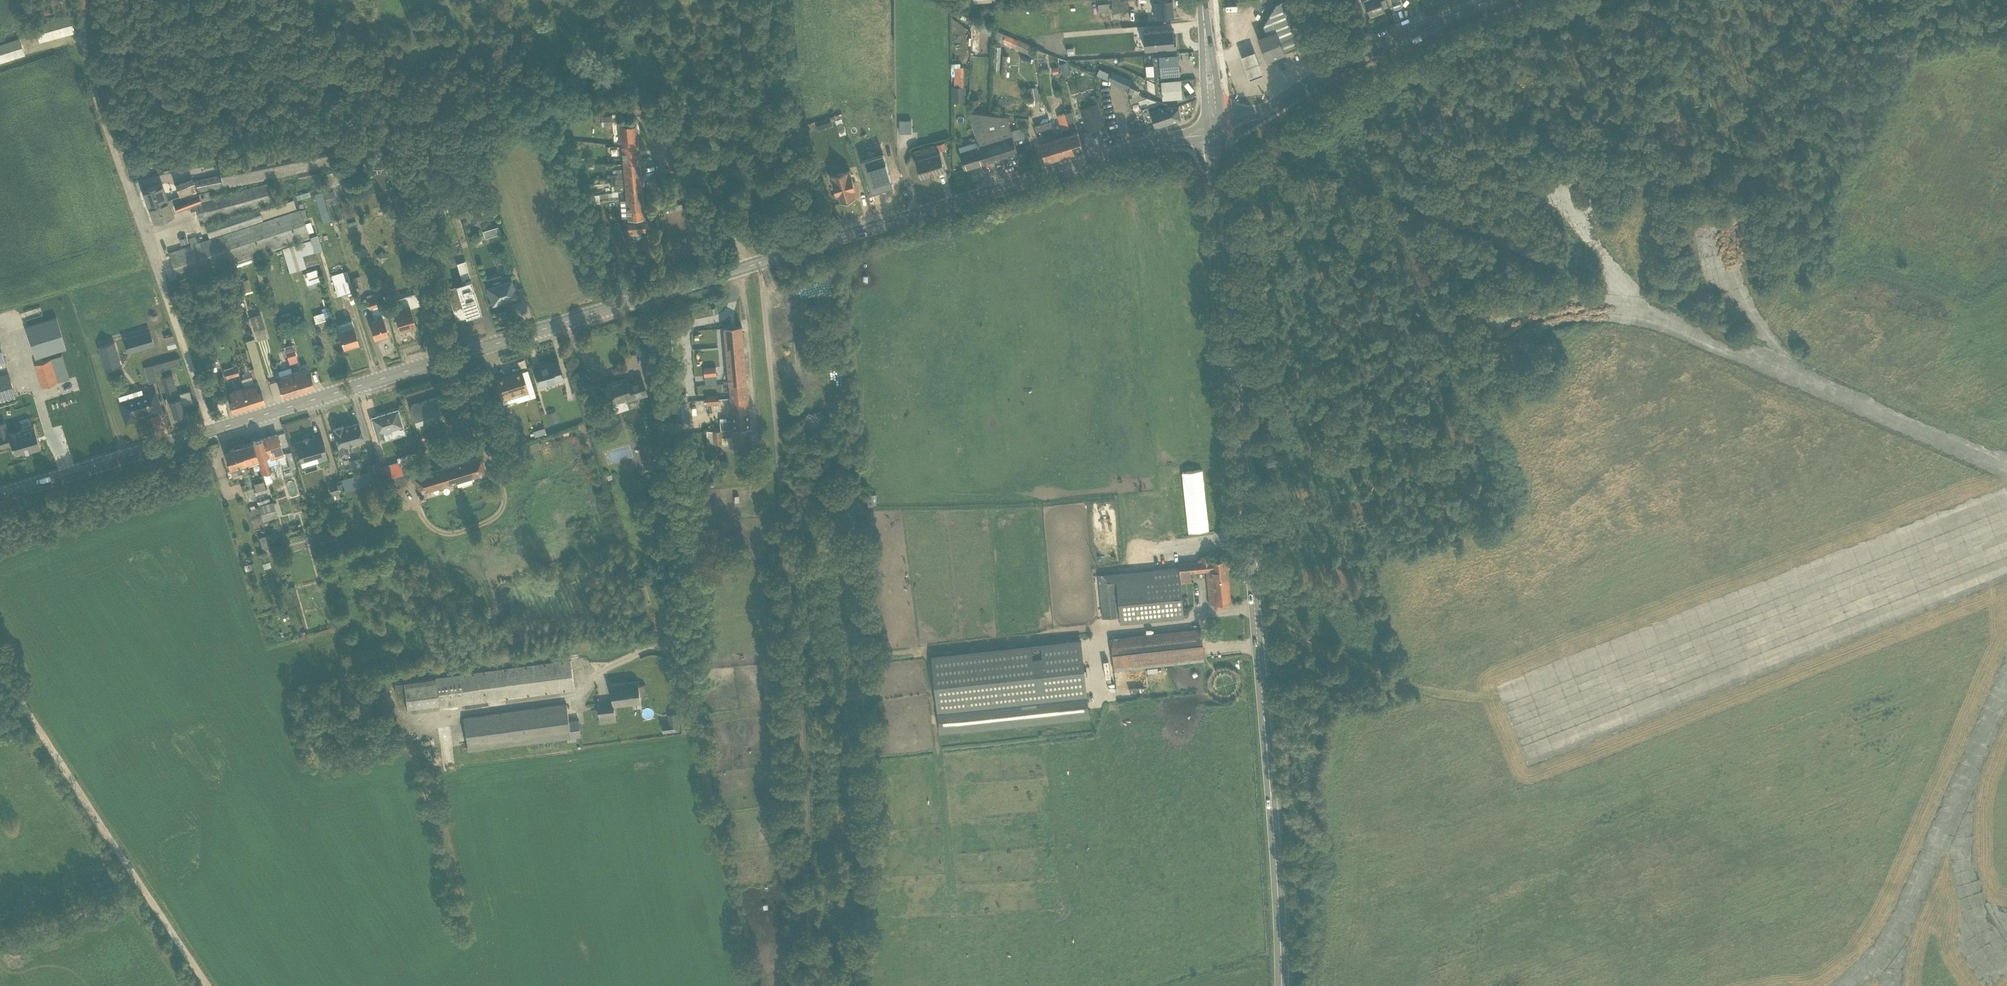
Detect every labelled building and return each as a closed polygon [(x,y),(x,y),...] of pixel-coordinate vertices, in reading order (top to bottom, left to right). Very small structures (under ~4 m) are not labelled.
[(1128,9),(1128,0),(1112,0),(1113,11),(1128,9)] [(1173,15),(1172,0),(1154,0),(1155,17),(1173,15)] [(1298,46),(1294,38),(1305,33),(1301,23),(1299,23),(1291,0),(1281,0),(1276,2),(1263,24),(1267,33),(1259,36),(1267,58),(1298,46)] [(1383,8),(1380,0),(1362,0),(1364,6),(1367,5),(1370,13),(1383,8)] [(1109,9),(1109,2),(1098,2),(1098,10),(1109,9)] [(48,20),(25,26),(28,36),(37,34),(39,41),(74,31),(69,13),(47,18),(48,20)] [(971,26),(989,34),(991,26),(972,18),(971,26)] [(1173,34),(1173,27),(1143,29),(1144,48),(1157,47),(1157,46),(1166,45),(1166,46),(1176,45),(1175,34),(1173,34)] [(1031,49),(1032,45),(997,30),(994,39),(1002,42),(1003,39),(1012,43),(1012,46),(1027,52),(1031,49)] [(19,37),(0,43),(0,62),(24,54),(19,37)] [(1254,47),(1241,52),(1249,75),(1263,70),(1254,47)] [(1037,58),(1045,59),(1046,51),(1036,48),(1037,58)] [(1157,80),(1179,78),(1177,53),(1159,54),(1159,62),(1154,62),(1155,73),(1157,73),(1157,74),(1150,74),(1150,80),(1157,79),(1157,80)] [(1062,74),(1070,72),(1066,61),(1059,63),(1062,74)] [(953,66),(954,94),(963,93),(963,79),(965,79),(965,65),(953,66)] [(1127,87),(1131,79),(1112,69),(1110,72),(1102,68),(1100,74),(1127,87)] [(1162,95),(1181,94),(1179,78),(1157,80),(1154,80),(1155,91),(1156,91),(1156,93),(1162,95)] [(1031,98),(1038,97),(1036,85),(1029,86),(1031,98)] [(1088,129),(1105,123),(1094,93),(1077,98),(1088,129)] [(1155,125),(1180,116),(1178,104),(1167,103),(1167,102),(1160,99),(1158,100),(1146,95),(1144,97),(1148,104),(1153,121),(1155,125)] [(1146,123),(1153,121),(1148,104),(1140,106),(1146,123)] [(1074,150),(1083,147),(1071,107),(1064,109),(1065,112),(1064,112),(1074,150)] [(1013,138),(1011,129),(1006,115),(968,110),(977,139),(958,145),(964,168),(988,161),(987,160),(996,158),(996,159),(1006,156),(1006,154),(1014,152),(1015,153),(1018,152),(1013,138)] [(1074,150),(1064,112),(1057,114),(1063,134),(1059,135),(1064,153),(1074,150)] [(613,123),(612,113),(602,114),(601,113),(594,113),(595,124),(602,123),(602,124),(608,123),(608,126),(611,126),(611,123),(613,123)] [(1016,124),(1028,125),(1029,116),(1016,116),(1016,124)] [(909,131),(909,118),(897,118),(897,131),(909,131)] [(1055,156),(1064,153),(1059,135),(1055,136),(1050,119),(1045,121),(1055,156)] [(1045,159),(1055,156),(1045,121),(1035,124),(1045,159)] [(621,143),(639,142),(637,122),(619,124),(621,143)] [(1011,129),(1013,138),(1023,135),(1022,127),(1011,129)] [(428,133),(434,154),(440,152),(433,128),(430,129),(431,132),(428,133)] [(340,161),(335,135),(267,150),(266,145),(243,149),(244,155),(217,160),(220,174),(217,175),(216,174),(193,179),(192,176),(174,182),(179,195),(188,193),(187,191),(196,188),(195,185),(196,185),(197,190),(222,185),(223,186),(285,174),(286,178),(317,172),(316,167),(340,161)] [(122,159),(132,157),(127,140),(124,141),(124,140),(117,143),(122,159)] [(567,146),(575,150),(578,144),(570,140),(567,146)] [(946,147),(944,140),(937,142),(939,149),(946,147)] [(621,143),(623,161),(641,160),(639,142),(621,143)] [(920,176),(945,169),(940,151),(916,158),(920,176)] [(884,153),(862,159),(871,191),(893,185),(884,153)] [(130,173),(146,170),(145,168),(155,166),(154,162),(145,164),(143,156),(127,159),(130,173)] [(623,177),(642,176),(641,160),(623,161),(624,167),(612,168),(613,173),(617,173),(617,177),(623,176),(623,177)] [(157,175),(179,171),(178,165),(156,169),(157,175)] [(858,191),(859,191),(855,179),(853,180),(850,169),(831,175),(836,193),(839,192),(841,200),(859,194),(858,191)] [(626,188),(643,187),(642,176),(623,177),(623,176),(617,177),(617,173),(613,173),(611,173),(612,189),(626,188)] [(153,222),(173,215),(172,212),(176,211),(176,210),(189,206),(190,209),(195,208),(199,222),(276,200),(270,180),(211,196),(211,195),(215,194),(214,189),(210,190),(210,189),(197,192),(197,191),(188,193),(179,195),(167,199),(147,205),(153,222)] [(142,189),(147,205),(167,199),(161,182),(142,189)] [(628,217),(646,216),(643,187),(626,188),(628,217)] [(327,205),(337,202),(333,189),(323,192),(327,205)] [(652,208),(659,207),(658,190),(656,190),(656,198),(655,198),(655,199),(651,199),(652,208)] [(208,236),(262,219),(262,218),(295,207),(293,198),(259,209),(258,206),(205,224),(208,236)] [(177,278),(309,235),(308,231),(305,222),(300,208),(197,241),(195,235),(188,237),(190,244),(168,252),(177,278)] [(646,229),(646,219),(628,221),(629,235),(640,234),(639,230),(646,229)] [(180,243),(188,241),(186,235),(178,237),(180,243)] [(289,270),(316,262),(309,238),(281,246),(289,270)] [(249,258),(233,263),(236,273),(241,271),(240,266),(250,263),(249,258)] [(265,269),(272,267),(270,259),(263,261),(265,269)] [(419,272),(426,273),(428,262),(420,260),(419,272)] [(406,280),(413,278),(409,263),(402,265),(406,280)] [(308,288),(321,284),(316,267),(303,271),(308,288)] [(337,294),(353,290),(349,277),(347,270),(331,274),(337,294)] [(507,303),(520,299),(514,281),(511,282),(508,273),(500,276),(501,280),(487,284),(492,302),(505,297),(507,303)] [(349,277),(353,290),(360,287),(360,284),(362,283),(359,275),(356,276),(356,275),(349,277)] [(469,314),(480,311),(470,279),(456,283),(465,312),(468,311),(469,314)] [(399,329),(415,324),(409,306),(419,303),(416,291),(394,298),(397,308),(393,310),(399,329)] [(373,337),(388,333),(382,316),(388,314),(384,301),(378,303),(376,295),(375,295),(374,292),(365,294),(369,307),(370,307),(373,317),(368,319),(373,337)] [(263,326),(264,326),(258,305),(247,309),(253,329),(254,329),(257,339),(266,336),(263,326)] [(315,327),(333,323),(327,305),(321,307),(323,315),(315,318),(316,320),(313,321),(315,327)] [(459,325),(470,322),(468,313),(457,316),(459,325)] [(35,357),(65,348),(56,316),(25,326),(35,357)] [(343,347),(358,342),(351,318),(336,323),(343,347)] [(720,415),(721,427),(751,425),(742,325),(725,326),(732,417),(727,418),(727,415),(720,415)] [(127,352),(153,344),(149,330),(123,338),(127,352)] [(706,344),(715,344),(714,331),(705,332),(706,344)] [(248,403),(263,398),(258,380),(267,377),(255,337),(245,339),(253,366),(249,367),(253,380),(252,380),(251,375),(240,378),(243,386),(248,403)] [(104,368),(120,363),(114,341),(97,345),(104,368)] [(283,345),(289,361),(296,359),(293,349),(295,348),(294,342),(283,345)] [(41,386),(68,377),(62,355),(34,363),(41,386)] [(153,364),(156,375),(161,374),(160,369),(179,363),(177,357),(153,364)] [(538,386),(565,378),(559,359),(548,362),(548,361),(532,366),(538,386)] [(216,369),(214,360),(204,363),(207,372),(211,371),(211,370),(213,369),(214,370),(216,369)] [(157,379),(156,375),(153,364),(143,366),(148,382),(157,379)] [(704,374),(717,373),(716,364),(704,365),(704,374)] [(225,377),(238,373),(236,365),(223,369),(225,377)] [(297,388),(292,371),(290,366),(278,370),(281,381),(278,382),(281,393),(297,388)] [(674,382),(686,381),(685,366),(673,367),(674,382)] [(297,388),(313,383),(310,372),(306,373),(304,367),(292,371),(297,388)] [(500,399),(527,391),(521,370),(494,378),(500,399)] [(15,397),(8,372),(0,374),(0,401),(15,397)] [(173,415),(185,412),(180,396),(179,396),(172,373),(161,376),(173,415)] [(627,401),(648,394),(643,378),(629,382),(627,377),(605,384),(611,401),(607,402),(610,413),(629,407),(627,401)] [(248,403),(243,386),(229,390),(230,397),(228,397),(231,408),(248,403)] [(162,411),(155,388),(142,392),(141,388),(118,395),(119,399),(117,400),(124,422),(139,418),(138,414),(146,412),(147,415),(162,411)] [(707,403),(719,402),(718,392),(706,394),(707,403)] [(441,415),(435,396),(410,404),(416,423),(441,415)] [(677,421),(690,419),(689,400),(675,402),(677,421)] [(402,426),(397,408),(370,416),(377,441),(385,438),(385,437),(390,435),(388,430),(402,426)] [(549,422),(558,419),(555,410),(546,413),(549,422)] [(505,434),(513,431),(508,413),(500,416),(505,434)] [(162,419),(154,419),(155,435),(163,435),(162,419)] [(4,420),(0,421),(0,445),(0,446),(10,443),(13,451),(21,449),(22,452),(40,446),(33,424),(8,432),(4,420)] [(363,439),(358,421),(343,426),(343,424),(332,428),(340,455),(348,452),(346,445),(363,439)] [(734,444),(752,443),(751,425),(721,427),(706,429),(707,441),(727,440),(726,434),(733,433),(734,444)] [(327,458),(320,431),(312,433),(313,435),(309,437),(308,435),(301,437),(301,438),(294,441),(301,465),(327,458)] [(252,440),(259,461),(262,473),(274,469),(272,463),(276,462),(275,456),(284,453),(276,432),(252,440)] [(252,440),(239,445),(246,465),(259,461),(252,440)] [(526,451),(539,447),(537,441),(525,445),(526,451)] [(246,467),(246,465),(239,445),(228,448),(229,451),(224,452),(232,477),(242,473),(244,483),(241,484),(245,501),(256,498),(249,477),(248,470),(249,470),(248,467),(246,467)] [(657,466),(658,466),(655,445),(643,446),(644,451),(641,452),(642,462),(645,462),(646,467),(657,466)] [(290,467),(295,466),(290,450),(285,452),(290,467)] [(396,457),(397,460),(399,460),(400,465),(418,459),(416,450),(396,457)] [(486,472),(481,454),(412,475),(419,497),(425,496),(424,491),(477,474),(486,472)] [(351,468),(361,465),(358,456),(349,459),(351,468)] [(345,489),(383,478),(380,466),(378,459),(366,463),(367,469),(341,478),(345,489)] [(380,466),(383,478),(403,473),(400,465),(399,460),(397,460),(380,466)] [(744,475),(755,474),(754,464),(744,465),(744,475)] [(383,478),(384,482),(386,489),(406,483),(403,473),(383,478)] [(384,482),(383,478),(345,489),(347,495),(359,492),(359,491),(384,482)] [(255,489),(265,486),(263,479),(253,482),(255,489)] [(331,494),(339,492),(335,479),(327,481),(331,494)] [(324,487),(316,489),(319,501),(327,498),(324,487)] [(867,504),(877,503),(876,493),(867,493),(867,504)] [(256,500),(262,520),(276,515),(272,500),(270,500),(268,497),(256,500)] [(686,501),(687,514),(696,514),(695,500),(686,501)] [(262,549),(269,547),(266,534),(258,536),(262,549)] [(311,548),(320,545),(317,537),(310,540),(311,548)] [(269,558),(266,551),(258,553),(261,560),(269,558)] [(1209,602),(1231,600),(1227,557),(1179,561),(1179,565),(1099,572),(1102,615),(1119,614),(1120,621),(1184,615),(1181,581),(1191,580),(1190,571),(1206,569),(1209,602)] [(309,632),(317,630),(314,623),(307,625),(309,632)] [(1204,657),(1201,625),(1111,635),(1114,667),(1204,657)] [(940,732),(1089,716),(1080,637),(931,653),(940,732)] [(488,701),(575,689),(571,658),(580,657),(580,653),(563,656),(564,660),(393,683),(394,690),(397,689),(397,696),(405,695),(407,711),(461,704),(464,707),(488,704),(488,701)] [(614,705),(642,701),(640,694),(646,694),(645,683),(639,684),(638,679),(610,683),(613,701),(598,704),(598,708),(592,709),(593,717),(600,716),(600,723),(616,721),(614,705)] [(569,719),(567,703),(463,717),(467,750),(580,735),(578,718),(569,719)]
